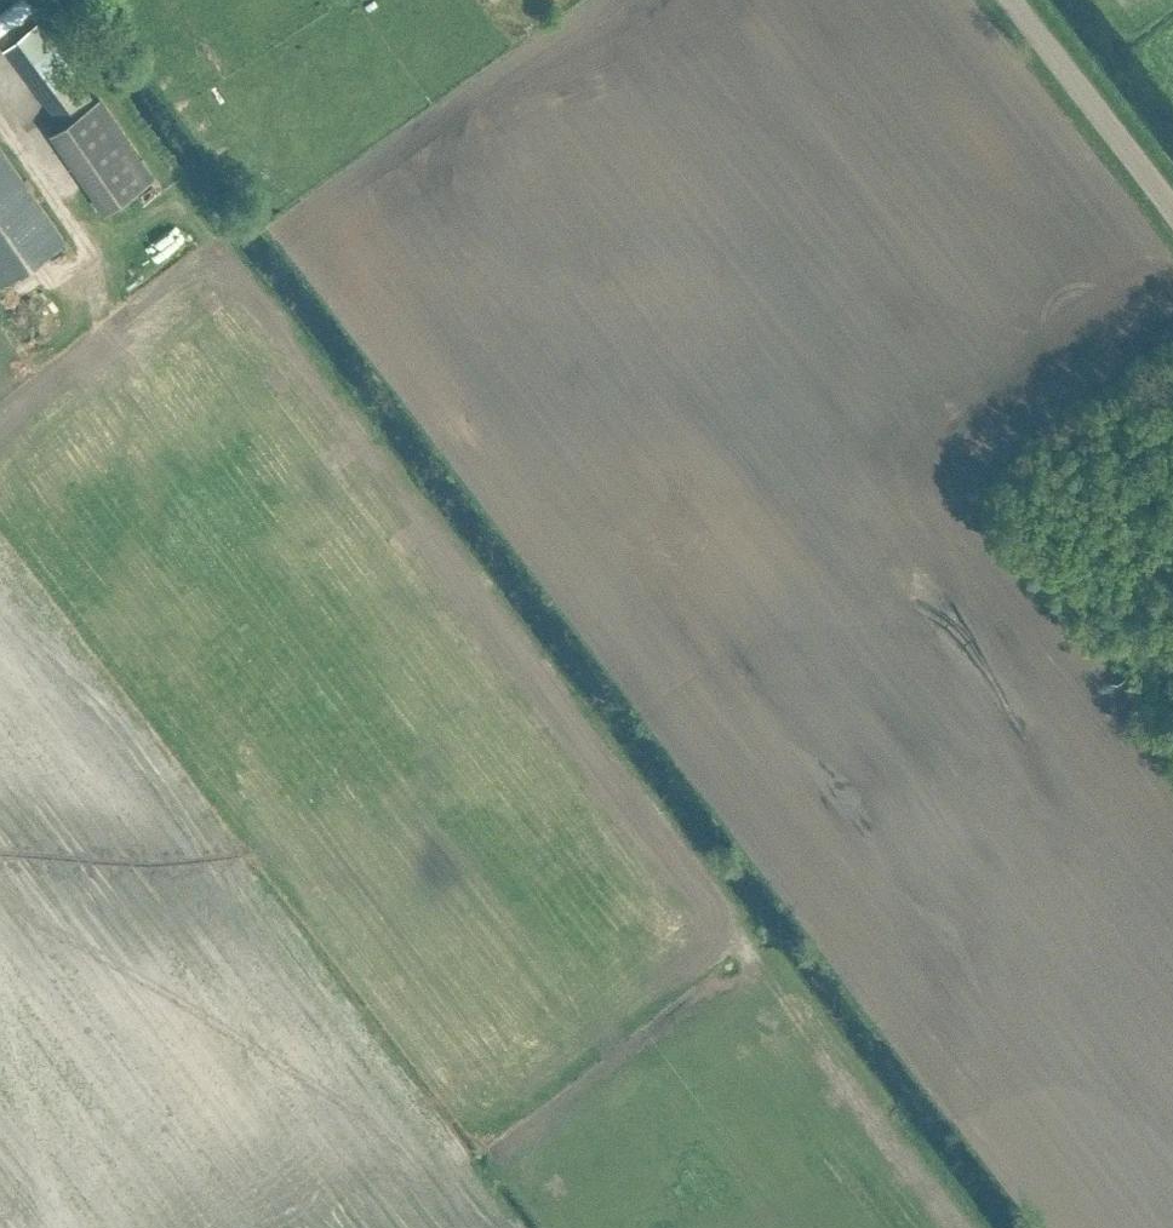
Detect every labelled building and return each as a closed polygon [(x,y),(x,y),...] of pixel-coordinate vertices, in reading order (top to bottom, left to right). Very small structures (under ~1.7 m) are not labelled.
[(60,122),(49,129),(104,209),(154,175),(99,96),(95,98),(37,21),(5,47),(24,74),(60,122)] [(63,238),(0,147),(0,282),(63,238)]
